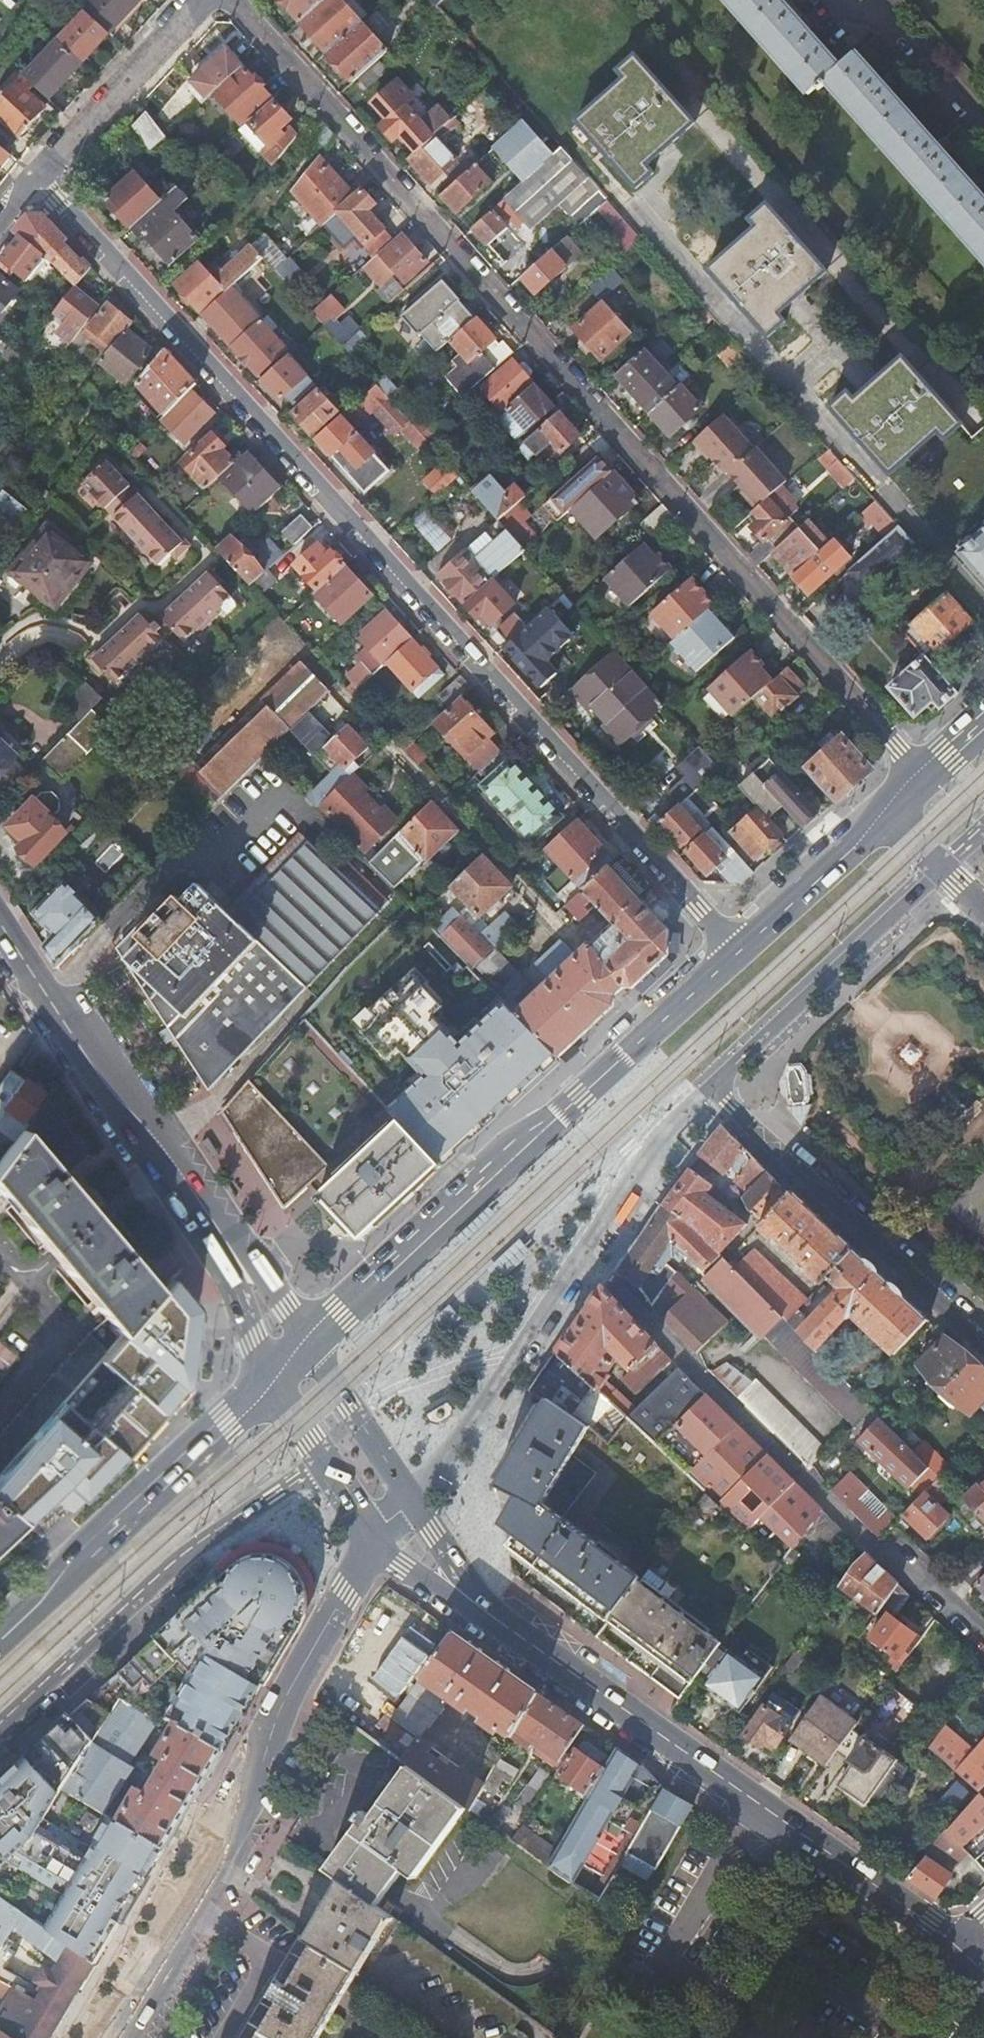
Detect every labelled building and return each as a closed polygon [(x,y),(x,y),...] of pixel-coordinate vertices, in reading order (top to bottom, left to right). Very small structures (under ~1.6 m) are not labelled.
[(142,0),(91,0),(82,9),(86,13),(109,35),(126,17),(142,0)] [(299,23),(325,0),(279,0),(299,23)] [(299,23),(312,38),(326,54),(360,22),(341,0),(325,0),(299,23)] [(816,88),(818,90),(826,83),(983,262),(983,198),(970,182),(856,53),(840,67),(781,0),(725,0),(809,94),(816,88)] [(59,42),(82,64),(96,49),(109,35),(86,13),(59,42)] [(387,52),(360,22),(326,54),(339,69),(352,83),(357,79),(378,60),(387,52)] [(65,82),(82,64),(59,42),(58,41),(24,77),(32,84),(49,100),(65,82)] [(192,83),(207,99),(243,67),(224,46),(205,64),(209,68),(203,72),(192,83)] [(577,120),(636,186),(653,172),(646,165),(694,123),(635,55),(618,71),(624,78),(577,120)] [(387,71),(378,60),(357,79),(367,89),(387,71)] [(214,95),(241,124),(269,98),(256,83),(243,69),(214,95)] [(32,84),(24,77),(20,73),(0,96),(0,115),(21,135),(32,123),(43,111),(24,93),(32,84)] [(400,135),(415,152),(434,135),(450,120),(438,107),(420,124),(405,107),(414,99),(398,81),(372,104),(388,120),(384,124),(380,127),(393,142),(400,135)] [(207,99),(192,83),(187,88),(201,104),(207,99)] [(279,158),(295,138),(287,128),(280,134),(277,131),(283,125),(289,120),(281,111),(273,102),(249,124),(267,145),(279,158)] [(169,155),(175,150),(165,137),(146,112),(130,125),(149,150),(159,142),(169,155)] [(450,120),(434,135),(439,140),(459,123),(453,117),(450,120)] [(554,155),(523,121),(473,167),(454,184),(441,196),(449,205),(457,214),(491,183),(505,199),(506,198),(554,155)] [(249,124),(247,123),(239,130),(259,152),(261,150),(267,145),(249,124)] [(302,149),(317,160),(324,151),(335,137),(322,123),(302,149)] [(280,134),(287,128),(283,125),(277,131),(280,134)] [(6,152),(15,143),(0,129),(0,146),(6,152)] [(415,152),(408,159),(419,172),(430,184),(457,159),(439,140),(434,135),(415,152)] [(279,158),(267,145),(261,150),(274,164),(279,158)] [(0,146),(0,169),(11,155),(6,152),(0,146)] [(587,177),(561,148),(554,155),(506,198),(527,221),(533,227),(565,198),(587,177)] [(334,162),(324,151),(317,160),(315,163),(319,168),(324,163),(327,167),(334,162)] [(454,184),(473,167),(467,160),(448,177),(454,184)] [(291,192),(323,228),(338,214),(356,198),(337,178),(327,167),(324,163),(319,168),(315,163),(291,192)] [(118,216),(130,229),(161,202),(134,173),(104,200),(118,216)] [(598,189),(587,177),(565,198),(571,204),(576,209),(598,189)] [(161,202),(130,229),(139,239),(143,237),(155,250),(168,264),(196,238),(173,212),(187,199),(176,188),(161,202)] [(576,209),(586,220),(587,219),(608,200),(598,189),(576,209)] [(363,249),(372,259),(379,252),(393,240),(368,212),(372,208),(376,205),(364,191),(356,198),(338,214),(367,246),(363,249)] [(527,221),(506,198),(505,199),(492,211),(473,228),(490,246),(506,263),(526,245),(513,233),(527,221)] [(587,219),(620,257),(641,238),(608,200),(587,219)] [(473,228),(492,211),(485,204),(466,220),(473,228)] [(506,263),(522,280),(551,252),(567,238),(586,220),(576,209),(571,204),(526,245),(506,263)] [(709,270),(767,335),(784,320),(778,314),(826,271),(768,205),(751,221),(757,227),(709,270)] [(92,268),(84,260),(81,263),(63,244),(66,240),(43,215),(27,215),(14,232),(19,237),(0,261),(0,267),(11,275),(12,274),(14,272),(26,282),(46,257),(54,264),(77,287),(92,268)] [(404,282),(426,262),(415,249),(403,236),(396,243),(382,255),(381,256),(394,271),(404,282)] [(285,260),(264,237),(253,247),(263,258),(275,270),(285,260)] [(567,238),(551,252),(566,268),(581,253),(567,238)] [(393,240),(379,252),(382,255),(396,243),(393,240)] [(248,272),(263,258),(253,247),(214,280),(198,262),(174,285),(199,313),(223,290),(225,291),(230,287),(248,272)] [(379,284),(394,271),(381,256),(382,255),(379,252),(372,259),(364,266),(379,284)] [(551,252),(522,280),(529,288),(536,296),(566,268),(551,252)] [(609,267),(587,287),(599,300),(621,280),(609,267)] [(19,292),(0,276),(0,315),(19,292)] [(450,343),(476,319),(478,318),(465,303),(462,306),(461,304),(459,302),(460,301),(442,281),(401,318),(419,338),(421,336),(425,340),(417,348),(430,362),(450,343)] [(230,287),(225,291),(200,313),(216,330),(230,346),(259,320),(230,287)] [(56,334),(69,345),(99,307),(88,297),(76,288),(59,310),(56,314),(66,323),(56,334)] [(343,311),(329,297),(311,313),(341,346),(342,345),(349,339),(338,325),(334,320),(343,311)] [(126,330),(131,323),(119,313),(107,303),(83,334),(107,353),(126,330)] [(583,351),(587,356),(592,351),(600,360),(630,333),(603,303),(573,330),(584,342),(579,347),(583,351)] [(347,317),(338,325),(349,339),(358,330),(347,317)] [(444,379),(461,399),(513,353),(502,341),(499,345),(493,338),(496,335),(489,327),(483,320),(479,323),(476,319),(450,343),(460,354),(450,362),(455,368),(444,379)] [(259,320),(230,346),(256,374),(284,348),(259,320)] [(732,340),(715,321),(710,326),(726,345),(732,340)] [(139,340),(126,330),(107,353),(100,363),(127,384),(153,351),(139,340)] [(364,337),(358,330),(349,339),(342,345),(348,351),(364,337)] [(21,358),(8,347),(2,355),(14,366),(21,358)] [(181,367),(165,349),(136,386),(164,417),(189,392),(197,384),(181,367)] [(645,351),(616,378),(624,387),(633,396),(667,365),(663,360),(658,365),(645,351)] [(293,406),(315,387),(288,357),(262,380),(271,391),(281,401),(285,397),(293,406)] [(855,400),(848,393),(832,408),(891,475),(941,433),(946,439),(962,425),(903,359),(855,400)] [(507,410),(534,385),(526,377),(530,373),(524,366),(520,370),(516,365),(512,361),(481,389),(495,405),(486,413),(493,422),(507,410)] [(679,388),(681,386),(691,376),(679,363),(672,370),(667,374),(679,388)] [(672,370),(667,365),(633,396),(641,405),(650,415),(679,388),(667,374),(672,370)] [(420,434),(409,421),(376,385),(316,439),(342,467),(365,493),(390,471),(351,429),(373,410),(395,435),(401,430),(412,442),(420,434)] [(549,412),(554,418),(558,414),(571,402),(563,393),(556,398),(550,404),(534,385),(507,410),(526,432),(549,412)] [(679,388),(650,415),(660,426),(671,438),(702,409),(681,386),(679,388)] [(302,425),(312,435),(338,412),(319,391),(293,415),(302,425)] [(164,417),(128,454),(134,461),(145,449),(144,448),(160,432),(159,430),(165,424),(186,444),(214,415),(202,403),(189,392),(164,417)] [(289,410),(293,406),(285,397),(281,401),(289,410)] [(554,418),(505,461),(516,473),(550,443),(560,454),(579,437),(569,425),(558,414),(554,418)] [(420,434),(421,435),(428,428),(416,415),(409,421),(420,434)] [(781,487),(787,482),(756,448),(754,449),(724,415),(696,441),(711,457),(726,475),(728,474),(744,491),(759,507),(768,499),(781,487)] [(421,435),(430,445),(441,435),(435,429),(440,424),(437,421),(428,428),(421,435)] [(219,478),(235,464),(222,450),(225,448),(219,442),(213,435),(182,463),(206,490),(219,478)] [(827,447),(816,455),(845,487),(855,478),(827,447)] [(219,478),(253,515),(281,489),(264,471),(248,452),(235,464),(219,478)] [(571,510),(612,473),(605,465),(598,457),(543,506),(559,521),(571,510)] [(120,475),(123,472),(111,459),(97,473),(100,476),(87,487),(96,497),(96,503),(105,513),(111,513),(126,529),(126,535),(143,554),(149,554),(161,566),(173,555),(178,560),(193,546),(181,534),(178,536),(173,531),(155,512),(150,506),(153,503),(143,493),(140,495),(126,480),(120,475)] [(441,460),(420,479),(435,495),(455,476),(441,460)] [(625,487),(612,473),(571,510),(597,539),(638,502),(625,487)] [(519,502),(526,497),(515,486),(505,494),(488,475),(471,491),(498,521),(512,509),(519,502)] [(748,555),(757,566),(776,549),(796,531),(800,527),(791,518),(798,511),(794,506),(797,504),(781,487),(768,499),(759,507),(753,513),(760,521),(751,529),(763,542),(755,549),(748,555)] [(3,491),(0,494),(0,532),(13,542),(21,532),(15,528),(28,511),(3,491)] [(512,509),(498,521),(502,525),(524,551),(525,551),(536,542),(538,540),(523,522),(530,516),(519,502),(512,509)] [(885,512),(876,502),(865,513),(874,522),(885,512)] [(639,526),(650,538),(673,518),(662,505),(639,526)] [(874,522),(887,537),(898,527),(885,512),(874,522)] [(294,546),(313,528),(302,515),(282,532),(294,546)] [(796,531),(776,549),(787,561),(783,565),(789,571),(795,577),(829,546),(807,521),(800,527),(796,531)] [(451,590),(464,606),(492,580),(524,551),(502,525),(481,544),(487,549),(474,561),(465,550),(437,576),(451,590)] [(887,537),(849,572),(860,585),(869,577),(878,588),(899,568),(895,564),(915,546),(898,527),(887,537)] [(74,551),(47,530),(12,573),(55,607),(78,578),(80,580),(93,563),(75,549),(74,551)] [(974,540),(961,552),(959,553),(983,581),(983,532),(974,540)] [(216,549),(224,558),(250,586),(251,585),(268,569),(275,563),(270,557),(264,562),(259,567),(230,536),(216,549)] [(958,548),(961,552),(974,540),(971,536),(958,548)] [(295,566),(318,591),(346,567),(334,554),(323,541),(295,566)] [(849,558),(834,541),(829,546),(795,577),(802,585),(810,593),(849,558)] [(642,545),(605,579),(629,607),(671,569),(657,554),(654,558),(649,553),(642,545)] [(653,549),(649,553),(654,558),(657,554),(653,549)] [(112,662),(124,674),(136,663),(142,663),(160,646),(160,641),(177,625),(189,638),(201,627),(207,627),(225,610),(225,605),(235,596),(225,585),(208,567),(199,576),(202,579),(197,584),(179,600),(174,605),(171,602),(158,613),(156,617),(145,604),(135,613),(138,616),(133,621),(116,637),(110,641),(108,639),(98,647),(101,651),(112,662)] [(318,591),(315,594),(342,624),(372,596),(359,581),(346,567),(318,591)] [(277,580),(268,569),(251,585),(261,596),(277,580)] [(492,580),(464,606),(475,618),(486,630),(514,604),(492,580)] [(669,644),(670,643),(708,610),(709,609),(699,598),(686,583),(646,618),(669,644)] [(913,626),(905,634),(925,656),(933,649),(938,654),(955,639),(972,623),(946,594),(912,625),(913,626)] [(708,610),(670,643),(696,672),(734,639),(721,624),(708,610)] [(387,664),(413,641),(386,612),(358,638),(367,649),(355,661),(360,666),(347,678),(354,686),(347,691),(352,696),(366,684),(387,664)] [(496,632),(507,644),(526,627),(515,615),(496,632)] [(429,658),(413,641),(387,664),(419,699),(444,675),(429,658)] [(752,700),(771,682),(764,675),(760,670),(764,667),(750,651),(708,689),(733,717),(752,700)] [(641,725),(663,705),(616,653),(572,693),(588,712),(593,708),(606,722),(601,726),(618,745),(641,725)] [(953,688),(925,656),(890,688),(915,718),(931,705),(934,702),(936,704),(953,688)] [(307,711),(327,691),(314,677),(301,664),(195,767),(146,716),(133,729),(157,751),(199,817),(263,754),(288,729),(307,711)] [(766,669),(764,667),(760,670),(764,675),(768,672),(766,669)] [(802,684),(787,668),(771,682),(752,700),(759,708),(763,704),(774,716),(795,697),(792,693),(802,684)] [(449,709),(472,688),(462,677),(439,698),(449,709)] [(91,710),(102,698),(88,685),(87,684),(64,707),(79,722),(91,710)] [(375,694),(366,684),(352,696),(362,706),(375,694)] [(954,687),(953,688),(936,704),(941,709),(958,692),(954,687)] [(468,702),(464,702),(462,700),(435,725),(466,759),(479,772),(501,752),(488,738),(493,734),(483,723),(473,712),(473,707),(468,702)] [(111,729),(91,710),(79,722),(41,762),(61,781),(111,729)] [(322,725),(307,711),(288,729),(291,732),(293,730),(317,755),(325,748),(334,739),(322,725)] [(357,737),(347,726),(334,739),(325,748),(341,766),(314,793),(311,790),(304,797),(316,809),(320,806),(329,797),(350,776),(357,770),(351,763),(353,762),(367,747),(357,737)] [(293,730),(291,732),(315,757),(317,755),(293,730)] [(833,799),(869,767),(843,738),(807,770),(833,799)] [(27,776),(12,762),(16,758),(0,743),(0,791),(7,797),(27,776)] [(403,751),(417,766),(424,759),(410,744),(403,751)] [(667,794),(679,806),(687,799),(700,787),(711,777),(720,769),(709,757),(707,755),(699,746),(676,768),(685,777),(667,794)] [(770,759),(739,787),(759,810),(768,820),(783,806),(802,828),(810,821),(818,813),(799,792),(774,764),(770,759)] [(533,844),(561,819),(535,790),(509,762),(481,788),(533,844)] [(871,770),(869,767),(833,799),(836,803),(853,787),(871,770)] [(685,777),(676,768),(658,784),(667,794),(685,777)] [(329,797),(320,806),(365,852),(371,847),(396,822),(389,815),(382,809),(379,812),(361,794),(365,791),(350,776),(329,797)] [(724,792),(711,777),(700,787),(713,802),(724,792)] [(700,787),(687,799),(704,818),(717,806),(713,802),(700,787)] [(56,843),(65,834),(51,821),(53,819),(52,818),(60,810),(60,799),(52,792),(41,793),(34,801),(34,800),(8,828),(22,841),(26,845),(21,850),(36,865),(56,843)] [(378,854),(369,863),(394,890),(416,866),(423,859),(426,863),(459,831),(445,816),(431,802),(378,854)] [(679,806),(660,823),(671,835),(682,847),(700,830),(679,806)] [(768,820),(759,810),(733,833),(756,859),(762,854),(770,847),(773,851),(782,844),(779,840),(782,837),(768,820)] [(80,833),(66,848),(78,859),(109,827),(97,815),(80,833)] [(595,842),(576,821),(546,850),(561,866),(545,881),(567,904),(582,890),(608,867),(614,862),(595,842)] [(66,848),(80,833),(72,825),(65,834),(56,843),(64,850),(66,848)] [(741,859),(712,827),(685,851),(696,863),(708,875),(713,871),(720,878),(741,859)] [(216,1084),(219,1081),(287,1010),(303,994),(382,912),(307,842),(234,919),(199,885),(172,914),(167,910),(142,935),(124,954),(206,1084),(208,1086),(211,1086),(216,1084)] [(365,852),(361,856),(369,863),(378,854),(371,847),(365,852)] [(478,918),(511,888),(482,856),(450,888),(461,900),(478,918)] [(754,873),(741,859),(720,878),(724,883),(742,883),(754,873)] [(642,905),(608,867),(582,890),(567,904),(563,908),(578,923),(597,906),(613,924),(586,948),(623,988),(632,988),(666,956),(667,933),(642,905)] [(57,969),(86,938),(99,924),(109,914),(71,877),(54,895),(51,892),(46,893),(35,903),(36,910),(37,912),(35,915),(52,932),(55,936),(44,948),(57,969)] [(488,929),(478,918),(461,900),(453,909),(480,937),(488,929)] [(480,937),(453,909),(434,928),(473,969),(518,925),(512,919),(506,913),(488,929),(480,937)] [(565,917),(559,911),(555,915),(561,921),(565,917)] [(612,1006),(612,997),(576,958),(561,942),(537,965),(551,980),(520,1010),(512,1002),(509,999),(508,1000),(505,1003),(515,1014),(557,1057),(588,1029),(612,1006)] [(620,991),(623,988),(586,948),(583,952),(576,958),(612,997),(615,994),(620,991)] [(507,962),(495,949),(476,967),(489,980),(507,962)] [(507,962),(489,980),(500,992),(516,977),(519,974),(507,962)] [(413,969),(392,989),(398,995),(415,979),(422,986),(426,982),(413,969)] [(526,988),(516,977),(500,992),(508,1000),(509,999),(512,1002),(526,988)] [(492,1118),(557,1057),(515,1015),(505,1003),(482,1024),(460,1044),(454,1039),(433,1016),(442,1007),(422,986),(415,979),(398,995),(392,989),(370,1011),(377,1018),(362,1032),(367,1039),(386,1058),(397,1048),(419,1071),(424,1077),(409,1091),(388,1110),(399,1122),(440,1166),(492,1118)] [(377,1018),(370,1011),(352,1028),(365,1041),(367,1039),(362,1032),(377,1018)] [(477,1018),(454,1039),(460,1044),(482,1024),(477,1018)] [(898,1057),(911,1068),(923,1055),(909,1043),(898,1057)] [(798,1066),(789,1066),(785,1074),(788,1101),(794,1107),(803,1105),(807,1098),(803,1073),(798,1066)] [(0,1086),(0,1130),(10,1138),(19,1125),(36,1102),(46,1089),(37,1082),(33,1087),(17,1075),(11,1070),(0,1086)] [(403,1085),(409,1091),(424,1077),(419,1071),(403,1085)] [(329,1167),(248,1079),(226,1105),(221,1110),(229,1123),(251,1158),(283,1209),(307,1187),(312,1182),(329,1167)] [(0,1160),(0,1190),(56,1258),(121,1336),(147,1306),(160,1292),(100,1221),(62,1174),(73,1165),(84,1156),(47,1099),(0,1160)] [(322,1194),(318,1197),(315,1199),(318,1202),(321,1205),(323,1203),(352,1232),(360,1240),(421,1183),(440,1166),(399,1122),(322,1194)] [(788,1195),(723,1127),(701,1155),(744,1191),(752,1182),(756,1185),(743,1199),(749,1212),(762,1223),(788,1195)] [(663,1204),(662,1205),(688,1222),(719,1254),(746,1226),(705,1194),(712,1186),(690,1169),(677,1186),(663,1204)] [(791,1191),(788,1195),(762,1223),(759,1225),(772,1238),(776,1235),(812,1270),(808,1273),(821,1285),(829,1276),(853,1250),(822,1221),(791,1191)] [(704,1270),(719,1254),(688,1222),(662,1205),(642,1234),(615,1272),(639,1290),(654,1307),(662,1293),(677,1307),(664,1321),(696,1352),(728,1320),(672,1269),(660,1258),(671,1243),(684,1254),(704,1270)] [(660,1258),(672,1269),(684,1254),(671,1243),(660,1258)] [(842,1289),(799,1335),(815,1351),(846,1318),(853,1316),(895,1355),(928,1321),(891,1285),(853,1250),(829,1276),(842,1289)] [(741,1263),(734,1270),(786,1322),(806,1300),(753,1251),(746,1258),(741,1263)] [(734,1257),(741,1263),(746,1258),(739,1252),(734,1257)] [(786,1322),(734,1270),(724,1259),(705,1278),(762,1337),(765,1335),(854,1427),(872,1409),(858,1395),(815,1351),(799,1335),(786,1322)] [(36,1516),(188,1378),(195,1355),(185,1324),(171,1278),(160,1292),(121,1336),(0,1472),(0,1488),(36,1516)] [(644,1385),(670,1361),(603,1289),(579,1324),(558,1354),(592,1386),(599,1393),(610,1377),(607,1375),(618,1360),(629,1371),(630,1371),(644,1385)] [(97,1352),(78,1335),(0,1424),(0,1463),(97,1352)] [(958,1350),(945,1337),(917,1367),(943,1392),(971,1362),(958,1350)] [(21,1356),(0,1340),(0,1383),(21,1356)] [(592,1386),(558,1354),(546,1371),(532,1391),(546,1401),(569,1417),(570,1415),(576,1420),(577,1418),(581,1415),(575,1410),(592,1386)] [(712,1375),(809,1472),(828,1453),(733,1359),(712,1375)] [(983,1401),(983,1374),(971,1362),(943,1392),(958,1406),(969,1416),(983,1401)] [(780,1564),(803,1533),(820,1510),(748,1440),(677,1369),(633,1411),(625,1418),(627,1419),(705,1493),(780,1564)] [(958,1406),(943,1392),(938,1398),(953,1411),(958,1406)] [(607,1401),(625,1418),(633,1411),(614,1393),(607,1401)] [(514,1574),(594,1636),(640,1577),(543,1505),(588,1427),(577,1418),(576,1420),(570,1415),(569,1417),(546,1401),(530,1430),(509,1466),(497,1487),(520,1502),(513,1513),(505,1528),(517,1538),(509,1549),(514,1574)] [(919,1501),(940,1479),(915,1454),(880,1418),(859,1440),(919,1501)] [(543,1505),(640,1577),(705,1493),(627,1419),(607,1444),(588,1427),(543,1505)] [(940,1479),(948,1471),(924,1446),(915,1454),(940,1479)] [(880,1541),(898,1522),(850,1474),(831,1493),(856,1517),(880,1541)] [(953,1494),(940,1479),(919,1501),(903,1518),(915,1529),(927,1541),(951,1517),(940,1507),(953,1494)] [(963,1503),(982,1525),(983,1524),(983,1485),(979,1489),(973,1483),(957,1497),(963,1503)] [(670,1693),(679,1700),(694,1679),(720,1644),(780,1564),(705,1493),(640,1577),(594,1636),(670,1693)] [(24,1521),(0,1502),(0,1543),(24,1521)] [(982,1525),(963,1503),(952,1513),(983,1549),(983,1527),(982,1525)] [(826,1557),(847,1537),(820,1510),(803,1533),(826,1557)] [(877,1614),(880,1609),(898,1585),(881,1570),(865,1555),(851,1568),(838,1587),(877,1614)] [(160,1639),(91,1698),(115,1712),(122,1700),(156,1721),(161,1724),(176,1702),(191,1712),(185,1723),(225,1747),(293,1633),(289,1630),(301,1605),(301,1587),(296,1574),(280,1561),(266,1558),(247,1563),(225,1583),(219,1579),(157,1636),(160,1639)] [(976,1585),(983,1595),(983,1578),(976,1585)] [(886,1666),(895,1673),(921,1639),(891,1617),(894,1615),(897,1611),(903,1604),(909,1596),(898,1585),(880,1609),(883,1612),(866,1635),(869,1638),(868,1639),(892,1656),(886,1666)] [(420,1652),(434,1633),(379,1592),(365,1611),(420,1652)] [(495,1663),(452,1633),(436,1655),(432,1661),(422,1674),(415,1685),(404,1700),(390,1720),(412,1734),(417,1738),(418,1739),(436,1713),(430,1709),(441,1694),(466,1711),(468,1708),(484,1718),(481,1722),(497,1733),(500,1729),(512,1737),(515,1732),(538,1693),(495,1663)] [(720,1644),(694,1679),(717,1696),(739,1712),(772,1667),(746,1648),(739,1658),(720,1644)] [(561,1709),(538,1693),(515,1732),(559,1762),(560,1759),(584,1725),(561,1709)] [(764,1740),(775,1747),(799,1712),(773,1694),(742,1736),(750,1742),(758,1748),(764,1740)] [(19,1909),(25,1913),(96,1963),(117,1929),(147,1878),(166,1847),(120,1820),(108,1812),(66,1788),(96,1742),(115,1712),(91,1698),(57,1729),(0,1783),(0,1896),(19,1909)] [(819,1760),(827,1765),(856,1726),(817,1698),(791,1734),(814,1751),(812,1754),(819,1760)] [(115,1712),(96,1742),(129,1763),(156,1721),(122,1700),(115,1712)] [(166,1847),(225,1747),(185,1723),(180,1720),(156,1758),(165,1763),(148,1792),(139,1787),(120,1820),(166,1847)] [(976,1792),(983,1783),(983,1743),(978,1751),(979,1752),(970,1762),(963,1755),(968,1749),(944,1727),(929,1749),(952,1770),(976,1792)] [(855,1732),(837,1755),(844,1760),(852,1766),(836,1788),(863,1806),(871,1795),(881,1779),(889,1784),(893,1787),(906,1768),(891,1757),(855,1732)] [(401,1761),(409,1767),(466,1808),(470,1810),(484,1785),(418,1739),(417,1738),(401,1761)] [(66,1788),(108,1812),(136,1767),(129,1763),(96,1742),(66,1788)] [(584,1744),(578,1752),(584,1756),(604,1770),(609,1762),(607,1755),(588,1743),(584,1744)] [(548,1867),(570,1884),(607,1821),(620,1798),(640,1765),(628,1758),(618,1752),(619,1750),(617,1748),(616,1750),(609,1762),(604,1770),(586,1800),(557,1851),(548,1867)] [(559,1762),(556,1765),(563,1770),(560,1776),(581,1790),(579,1795),(586,1800),(604,1770),(584,1756),(578,1752),(576,1751),(567,1764),(560,1759),(559,1762)] [(329,1871),(344,1882),(379,1908),(406,1871),(417,1878),(466,1808),(409,1767),(372,1818),(364,1813),(358,1821),(363,1824),(329,1871)] [(889,1784),(881,1779),(871,1795),(874,1797),(876,1798),(879,1798),(881,1797),(882,1795),(889,1784)] [(620,1865),(648,1883),(690,1810),(677,1800),(664,1790),(658,1800),(620,1865)] [(945,1830),(960,1846),(983,1824),(983,1800),(977,1793),(945,1830)] [(658,1800),(647,1794),(638,1809),(625,1831),(628,1833),(590,1898),(597,1903),(620,1865),(658,1800)] [(638,1809),(620,1798),(607,1821),(625,1831),(638,1809)] [(521,1827),(511,1840),(548,1867),(557,1851),(521,1827)] [(960,1846),(945,1830),(937,1840),(929,1849),(955,1867),(968,1853),(960,1846)] [(975,1861),(983,1871),(983,1852),(975,1861)] [(925,1859),(907,1879),(935,1899),(941,1888),(951,1876),(925,1859)] [(311,1938),(309,1941),(334,1955),(362,1971),(374,1952),(384,1951),(401,1924),(379,1908),(344,1882),(311,1938)] [(2,1934),(12,1920),(19,1909),(0,1896),(0,1937),(2,1934)] [(25,1913),(19,1909),(12,1920),(18,1924),(25,1913)] [(96,1963),(25,1913),(18,1924),(14,1929),(61,1962),(45,1988),(7,1968),(18,1951),(17,1950),(7,1944),(0,1955),(0,1994),(4,1997),(10,1997),(0,2014),(0,2025),(1,2025),(19,2037),(52,2037),(96,1963)] [(7,1944),(17,1950),(19,1946),(2,1934),(0,1937),(0,1939),(7,1944)] [(325,2032),(342,2005),(360,1974),(362,1971),(334,1955),(309,1941),(287,1977),(276,1995),(250,2037),(322,2037),(325,2032)] [(1,2025),(0,2027),(0,2037),(19,2037),(1,2025)]
